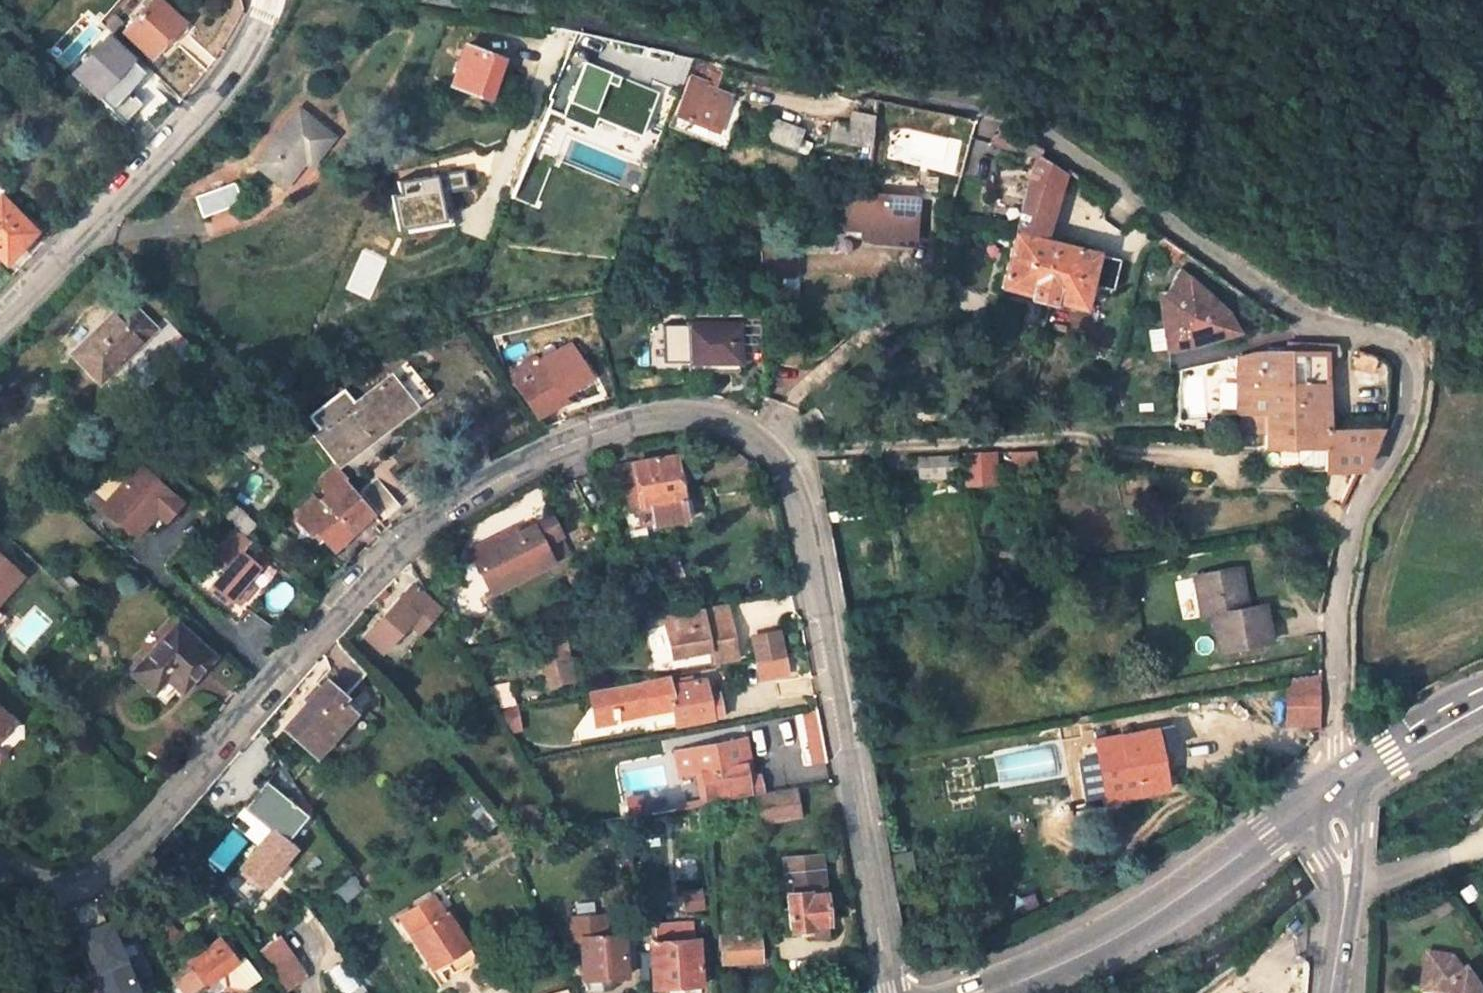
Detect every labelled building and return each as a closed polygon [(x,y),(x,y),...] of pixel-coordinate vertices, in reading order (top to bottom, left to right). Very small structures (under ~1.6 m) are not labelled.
[(124,31),(151,56),(182,23),(158,0),(153,0),(124,31)] [(459,29),(461,20),(451,18),(449,27),(459,29)] [(145,73),(107,37),(73,72),(135,130),(146,118),(123,97),(145,73)] [(570,107),(595,48),(571,42),(547,98),(570,107)] [(496,80),(503,61),(465,47),(451,85),(498,102),(505,83),(496,80)] [(716,132),(730,97),(713,90),(719,75),(695,65),(675,115),(716,132)] [(283,186),(304,160),(311,165),(332,138),(299,111),(255,164),(283,186)] [(874,116),(852,112),(850,126),(873,130),(874,116)] [(765,139),(795,151),(803,130),(774,118),(765,139)] [(830,139),(871,147),(873,130),(850,126),(833,122),(830,139)] [(1018,225),(1016,234),(1044,240),(1065,172),(1040,156),(1018,225)] [(436,175),(393,184),(401,228),(445,219),(436,175)] [(204,217),(241,204),(234,185),(196,198),(204,217)] [(920,198),(865,194),(849,193),(848,212),(874,213),(873,226),(872,237),(916,240),(920,198)] [(4,261),(34,233),(1,198),(0,198),(0,257),(4,261)] [(874,213),(848,212),(848,224),(873,226),(874,213)] [(1044,240),(1016,234),(1002,287),(1083,308),(1088,287),(1110,293),(1118,263),(1096,257),(1097,255),(1044,240)] [(1160,293),(1167,349),(1187,345),(1237,331),(1228,312),(1179,270),(1167,292),(1160,293)] [(741,294),(756,293),(755,282),(740,283),(741,294)] [(127,303),(74,354),(99,380),(152,329),(127,303)] [(586,309),(587,318),(597,317),(595,307),(586,309)] [(740,326),(690,325),(690,362),(740,363),(740,326)] [(1162,329),(1149,330),(1150,350),(1163,350),(1162,329)] [(1361,350),(1355,365),(1365,369),(1370,371),(1376,354),(1361,350)] [(1328,429),(1327,352),(1253,353),(1240,356),(1236,412),(1240,413),(1241,431),(1265,431),(1265,449),(1257,449),(1257,470),(1360,470),(1383,429),(1328,429)] [(1364,385),(1390,386),(1390,365),(1382,356),(1376,354),(1370,371),(1365,369),(1364,385)] [(564,400),(534,358),(513,372),(508,366),(503,370),(511,384),(513,382),(538,418),(564,400)] [(689,372),(740,372),(740,363),(690,362),(689,372)] [(390,375),(413,404),(429,391),(406,363),(390,375)] [(390,375),(354,403),(344,390),(308,418),(318,431),(313,435),(336,464),(413,404),(390,375)] [(256,378),(240,383),(244,394),(260,389),(256,378)] [(258,433),(270,444),(279,434),(268,422),(258,433)] [(1016,450),(1016,461),(1035,461),(1034,449),(1016,450)] [(964,489),(992,483),(985,454),(957,459),(964,489)] [(654,525),(694,517),(690,500),(684,466),(676,468),(673,457),(606,469),(626,509),(638,507),(641,523),(653,521),(654,525)] [(921,477),(956,475),(955,458),(920,459),(921,477)] [(101,509),(133,536),(143,523),(155,510),(164,518),(179,500),(137,465),(101,509)] [(318,531),(334,550),(371,516),(343,481),(346,477),(337,466),(315,486),(324,498),(300,520),(313,536),(318,531)] [(252,524),(228,503),(219,512),(244,534),(252,524)] [(143,523),(153,531),(164,518),(155,510),(143,523)] [(556,538),(559,536),(550,520),(510,540),(506,534),(469,553),(490,595),(566,557),(556,538)] [(27,576),(0,551),(0,605),(27,576)] [(241,553),(212,586),(229,601),(258,567),(241,553)] [(686,581),(678,559),(668,562),(670,570),(667,571),(672,586),(686,581)] [(1219,650),(1270,640),(1263,605),(1247,608),(1240,568),(1195,577),(1203,617),(1212,614),(1219,650)] [(58,584),(72,597),(80,588),(66,574),(58,584)] [(411,586),(365,637),(381,651),(407,622),(416,630),(436,609),(411,586)] [(728,615),(704,620),(702,609),(662,616),(670,657),(709,650),(711,662),(736,657),(728,615)] [(181,692),(213,656),(177,624),(132,674),(166,705),(179,690),(181,692)] [(782,628),(752,633),(760,681),(791,675),(782,628)] [(572,680),(563,634),(537,639),(545,686),(572,680)] [(1321,673),(1289,679),(1288,687),(1321,686),(1321,673)] [(704,679),(668,686),(666,677),(611,687),(617,719),(673,709),(677,725),(711,719),(706,693),(704,679)] [(316,755),(353,713),(339,702),(343,697),(325,681),(284,728),(316,755)] [(1288,687),(1288,723),(1321,724),(1321,686),(1288,687)] [(617,719),(611,687),(590,691),(596,723),(617,719)] [(723,717),(718,691),(706,693),(711,719),(723,717)] [(821,714),(805,715),(808,764),(823,763),(821,714)] [(1107,799),(1166,789),(1156,729),(1097,740),(1107,799)] [(731,741),(735,761),(743,759),(748,758),(744,739),(731,741)] [(701,770),(708,803),(750,795),(746,777),(743,759),(735,761),(731,741),(677,753),(682,774),(701,770)] [(752,776),(748,758),(743,759),(746,777),(752,776)] [(768,792),(764,773),(752,776),(746,777),(750,795),(768,792)] [(794,790),(759,796),(763,822),(799,815),(794,790)] [(619,798),(622,818),(630,817),(627,797),(619,798)] [(294,804),(228,884),(250,903),(294,849),(287,843),(309,817),(294,804)] [(821,855),(784,858),(785,873),(822,870),(821,855)] [(629,872),(629,857),(620,858),(621,873),(629,872)] [(785,873),(790,930),(812,928),(812,925),(827,924),(822,870),(785,873)] [(336,890),(346,901),(358,890),(347,879),(336,890)] [(399,918),(432,968),(444,960),(467,945),(446,913),(443,915),(432,897),(399,918)] [(622,935),(603,936),(602,918),(572,919),(573,939),(580,938),(584,987),(598,986),(598,978),(625,976),(622,935)] [(95,992),(138,992),(117,919),(78,930),(95,992)] [(653,989),(669,988),(670,992),(683,992),(683,987),(700,985),(697,940),(691,940),(690,923),(656,925),(657,942),(650,943),(653,989)] [(827,924),(812,925),(812,928),(813,938),(828,936),(827,924)] [(722,964),(760,961),(758,933),(720,936),(722,964)] [(282,985),(302,970),(278,936),(257,950),(282,985)] [(190,963),(192,965),(172,981),(181,992),(196,992),(242,957),(230,941),(224,946),(219,940),(190,963)] [(452,973),(475,959),(467,945),(444,960),(452,973)] [(1426,956),(1421,992),(1422,992),(1426,992),(1429,973),(1434,974),(1436,958),(1426,956)] [(1436,958),(1434,974),(1429,973),(1426,992),(1479,992),(1463,971),(1460,973),(1452,961),(1436,958)]
